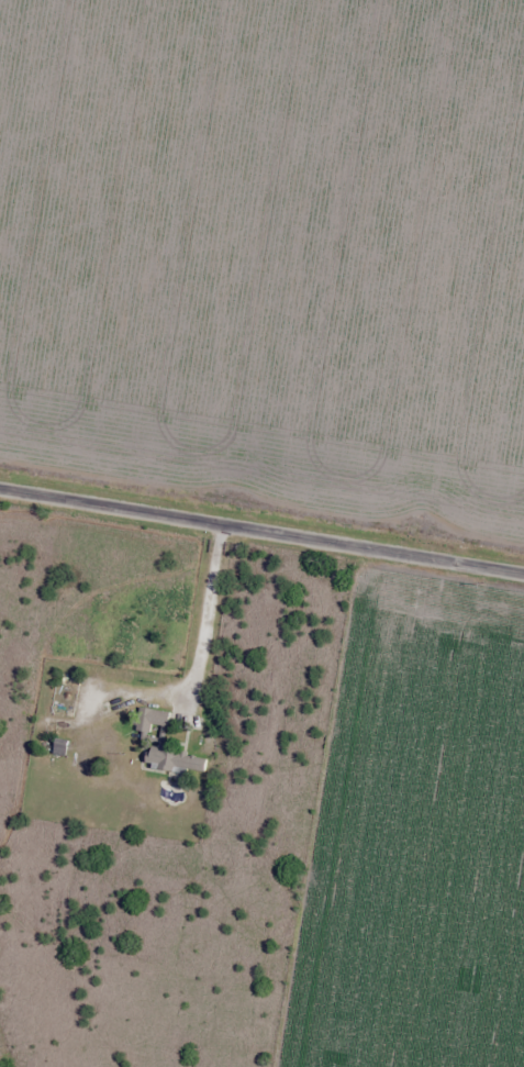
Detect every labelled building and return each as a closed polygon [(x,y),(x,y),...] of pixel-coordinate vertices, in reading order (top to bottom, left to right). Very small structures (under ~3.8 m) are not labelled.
[(151,732),(151,726),(167,726),(167,710),(137,710),(137,732),(151,732)] [(65,741),(54,741),(55,755),(66,754),(65,741)] [(206,754),(145,746),(142,766),(204,775),(206,754)]
